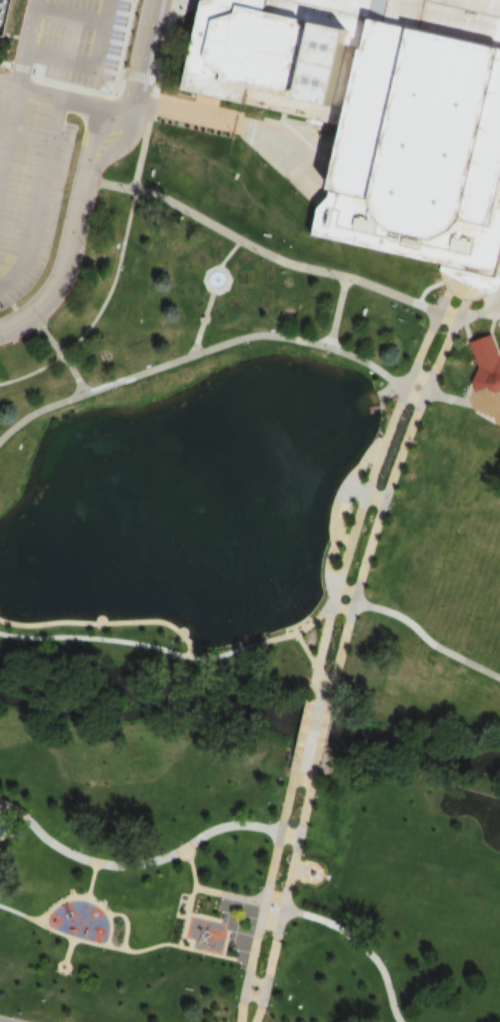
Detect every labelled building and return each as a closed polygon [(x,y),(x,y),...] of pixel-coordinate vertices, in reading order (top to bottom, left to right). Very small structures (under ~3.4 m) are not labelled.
[(13,36),(14,0),(0,0),(0,36),(13,36)] [(489,257),(499,205),(499,0),(193,0),(187,32),(176,90),(238,103),(237,107),(326,126),(311,193),(302,206),(294,234),(473,274),(485,276),(489,257)] [(493,335),(499,356),(499,391),(496,390),(494,387),(477,391),(473,376),(478,373),(481,367),(472,342),(493,335)]
